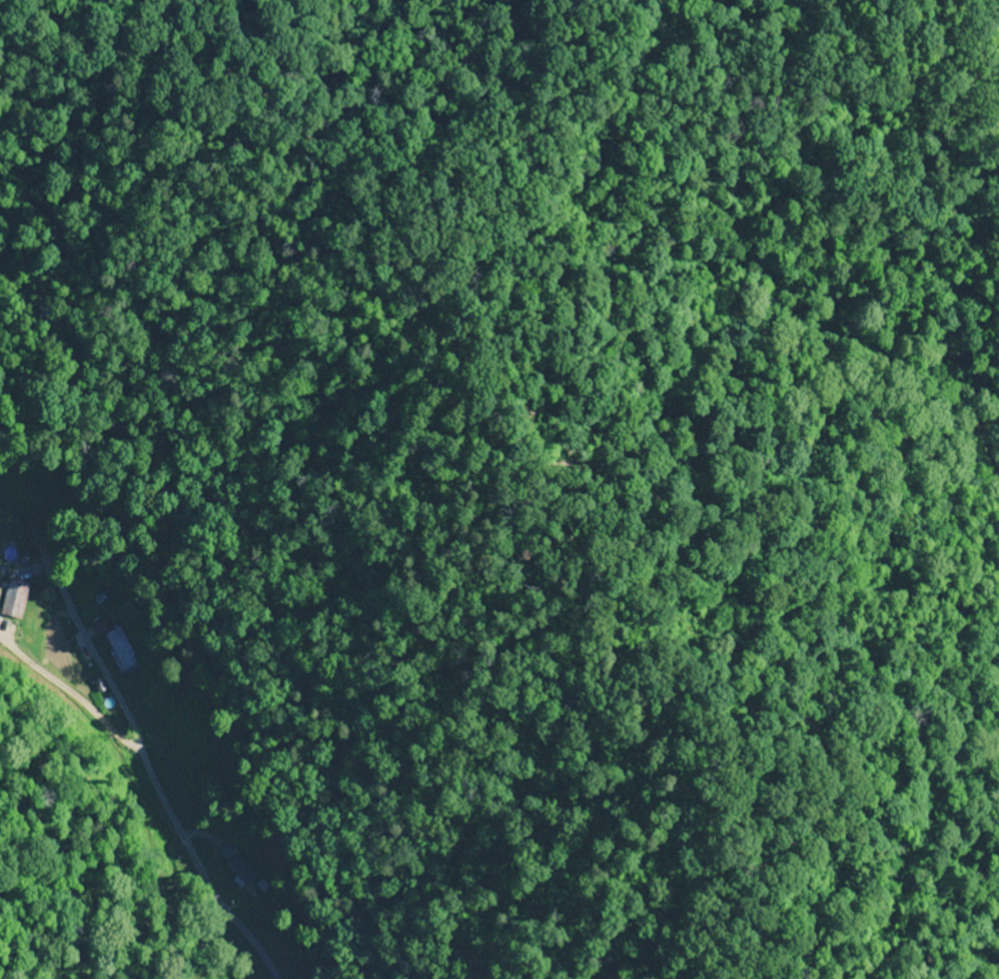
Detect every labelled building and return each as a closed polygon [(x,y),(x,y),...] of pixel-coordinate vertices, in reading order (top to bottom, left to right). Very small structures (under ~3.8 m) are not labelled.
[(1,616),(21,620),(28,583),(8,579),(1,616)] [(106,633),(120,671),(137,666),(123,627),(106,633)] [(245,890),(259,876),(227,844),(218,853),(228,863),(223,868),(245,890)]
